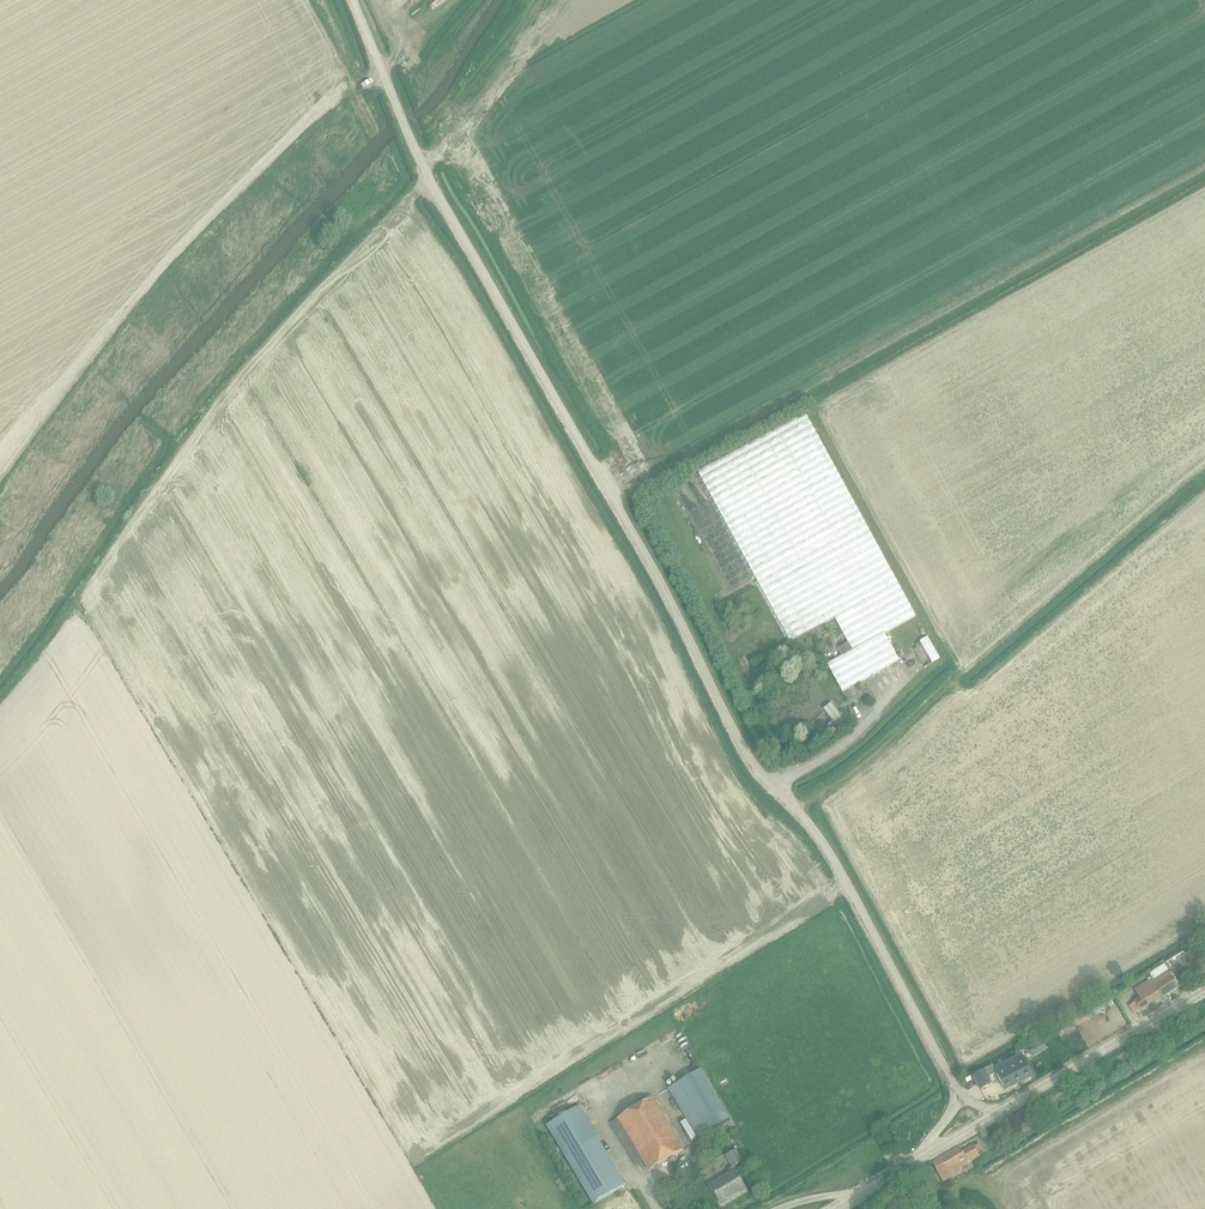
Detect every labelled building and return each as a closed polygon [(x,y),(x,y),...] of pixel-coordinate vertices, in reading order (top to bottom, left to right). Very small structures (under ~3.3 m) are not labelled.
[(842,692),(853,686),(899,661),(884,633),(916,616),(805,413),(696,473),(789,643),(833,619),(847,644),(839,649),(843,656),(827,665),(842,692)] [(1193,948),(1185,953),(1189,959),(1197,954),(1193,948)] [(1135,1001),(1129,1006),(1134,1014),(1141,1010),(1141,1011),(1178,988),(1171,978),(1168,972),(1154,981),(1152,979),(1135,990),(1139,998),(1135,1000),(1135,1001)] [(1042,1042),(1028,1049),(1033,1057),(1046,1049),(1042,1042)] [(993,1066),(973,1076),(980,1089),(991,1084),(988,1078),(997,1074),(1005,1089),(1032,1075),(1022,1055),(994,1069),(993,1066)] [(669,1090),(699,1138),(730,1118),(701,1070),(669,1090)] [(596,1086),(611,1083),(610,1078),(595,1082),(596,1086)] [(636,1166),(644,1161),(649,1170),(684,1150),(653,1098),(618,1118),(621,1123),(613,1128),(636,1166)] [(624,1184),(579,1106),(548,1124),(593,1202),(624,1184)] [(938,1133),(942,1138),(950,1131),(945,1126),(938,1133)] [(698,1151),(708,1145),(704,1138),(694,1145),(698,1151)] [(960,1147),(940,1158),(932,1163),(943,1183),(962,1172),(961,1169),(972,1163),(971,1161),(980,1157),(974,1146),(963,1152),(960,1147)] [(746,1190),(739,1180),(735,1173),(745,1167),(742,1162),(743,1162),(736,1151),(725,1157),(732,1168),(728,1171),(730,1175),(711,1187),(722,1204),(746,1190)]
